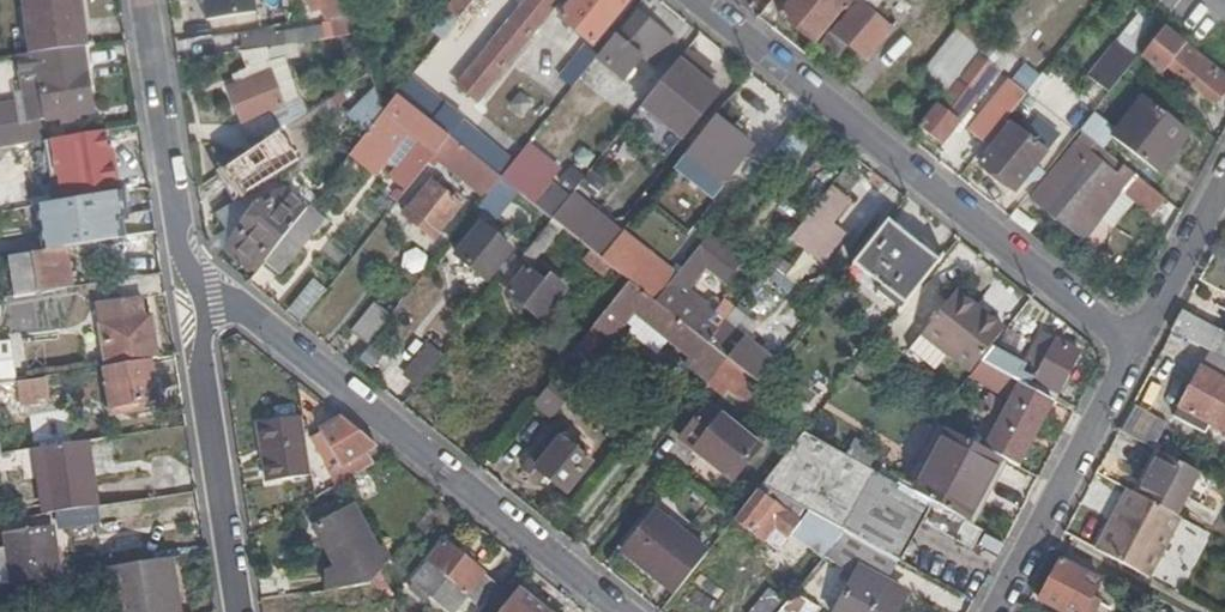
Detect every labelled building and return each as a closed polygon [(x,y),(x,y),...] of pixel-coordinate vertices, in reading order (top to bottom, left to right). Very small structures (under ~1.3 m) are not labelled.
[(86,48),(78,0),(22,0),(32,57),(81,49),(86,48)] [(202,19),(252,11),(250,0),(199,0),(202,19)] [(328,20),(335,19),(337,25),(354,23),(347,0),(321,0),(328,20)] [(475,0),(455,0),(447,11),(459,20),(467,10),(475,0)] [(460,86),(479,101),(559,0),(528,0),(460,86)] [(492,0),(475,0),(467,10),(485,25),(500,6),(492,0)] [(560,17),(592,42),(626,0),(574,0),(560,17)] [(749,11),(758,0),(735,0),(749,11)] [(854,0),(791,0),(778,15),(813,43),(843,6),(847,10),(853,1),(854,0)] [(853,1),(856,4),(867,12),(876,0),(854,0),(853,1)] [(867,12),(856,4),(833,33),(847,44),(866,59),(889,30),(867,12)] [(674,42),(639,14),(621,37),(656,65),(674,42)] [(966,19),(919,78),(940,96),(987,36),(966,19)] [(1162,26),(1144,48),(1213,105),(1224,89),(1224,76),(1222,74),(1162,26)] [(833,33),(830,31),(822,42),(838,54),(847,44),(833,33)] [(266,51),(270,63),(348,50),(346,39),(266,51)] [(32,57),(28,58),(31,78),(40,77),(42,92),(25,95),(30,123),(92,112),(81,49),(32,57)] [(280,135),(310,115),(301,97),(285,103),(270,63),(266,51),(243,55),(248,69),(239,73),(244,83),(230,88),(251,143),(279,131),(280,135)] [(572,88),(589,67),(577,57),(560,77),(572,88)] [(679,59),(642,106),(653,114),(659,107),(688,130),(719,90),(679,59)] [(462,117),(412,79),(398,97),(450,138),(500,179),(513,163),(469,128),(481,113),(471,105),(462,117)] [(975,96),(954,80),(918,125),(940,143),(958,122),(957,121),(975,96)] [(1016,105),(1027,91),(1016,83),(996,107),(991,102),(968,131),(984,144),(997,128),(1016,105)] [(1115,130),(1093,112),(1079,130),(1101,148),(1111,136),(1155,171),(1187,132),(1143,96),(1115,130)] [(398,97),(384,113),(357,148),(381,167),(409,134),(420,142),(392,179),(407,190),(431,161),(450,138),(398,97)] [(1027,113),(1016,105),(997,128),(1002,133),(1010,123),(1015,127),(1027,113)] [(772,154),(793,127),(781,117),(760,144),(772,154)] [(752,148),(716,118),(687,155),(723,184),(752,148)] [(1023,133),(1015,127),(1010,123),(1002,133),(978,162),(1014,191),(1022,181),(1045,153),(1048,154),(1056,144),(1031,123),(1023,133)] [(813,141),(793,127),(772,154),(763,165),(782,180),(813,141)] [(63,139),(73,200),(115,193),(107,131),(63,139)] [(295,131),(231,174),(246,197),(310,153),(295,131)] [(500,179),(450,138),(431,161),(437,166),(441,162),(485,198),(500,179)] [(1164,199),(1121,164),(1114,173),(1111,170),(1094,156),(1098,151),(1092,145),(1061,183),(1049,174),(1030,199),(1083,238),(1122,191),(1152,214),(1164,199)] [(1094,156),(1111,170),(1115,165),(1098,151),(1094,156)] [(1045,153),(1022,181),(1027,185),(1050,157),(1048,154),(1045,153)] [(511,187),(500,179),(485,198),(479,206),(489,214),(511,187)] [(409,207),(403,215),(435,241),(441,233),(440,232),(452,219),(451,218),(462,204),(433,180),(410,207),(409,207)] [(850,203),(831,188),(789,241),(822,266),(844,238),(830,227),(850,203)] [(297,223),(306,211),(282,191),(272,202),(269,199),(240,234),(237,232),(226,244),(230,247),(227,249),(256,273),(265,262),(297,223)] [(73,200),(34,207),(39,253),(65,249),(127,236),(119,192),(115,193),(73,200)] [(938,261),(886,220),(852,263),(881,286),(877,292),(886,298),(894,287),(908,298),(938,261)] [(312,235),(297,223),(265,262),(280,275),(312,235)] [(481,225),(457,255),(487,278),(510,249),(481,225)] [(585,227),(576,239),(603,261),(613,249),(585,227)] [(671,282),(655,302),(702,340),(706,343),(723,321),(730,313),(734,309),(723,301),(718,307),(709,301),(704,307),(685,293),(704,269),(722,283),(740,260),(708,235),(671,282)] [(1,259),(7,298),(71,288),(83,286),(80,267),(68,268),(65,249),(39,253),(1,259)] [(527,270),(518,263),(500,285),(508,292),(541,320),(566,290),(549,277),(545,282),(529,269),(527,270)] [(655,302),(629,281),(616,297),(690,356),(685,362),(706,380),(712,374),(744,400),(757,384),(706,343),(702,340),(655,302)] [(894,287),(886,298),(900,310),(908,298),(894,287)] [(980,361),(992,346),(1005,330),(957,292),(921,336),(970,376),(980,361)] [(367,346),(391,317),(375,304),(352,334),(367,346)] [(1170,332),(1224,361),(1224,334),(1181,311),(1170,332)] [(151,359),(158,358),(151,316),(128,321),(126,312),(97,316),(104,358),(96,359),(97,367),(102,366),(151,359)] [(723,321),(706,343),(757,384),(774,362),(723,321)] [(992,346),(980,361),(1018,381),(1052,400),(1053,400),(1077,351),(1042,333),(1025,364),(992,346)] [(18,376),(13,341),(0,343),(0,378),(18,376)] [(420,385),(444,356),(430,345),(407,374),(420,385)] [(151,359),(102,366),(109,414),(143,409),(142,402),(157,400),(151,359)] [(1199,369),(1178,409),(1224,434),(1224,384),(1199,369)] [(0,381),(0,408),(39,402),(36,380),(17,383),(17,379),(0,381)] [(982,448),(999,457),(1016,466),(1052,400),(1018,381),(982,448)] [(763,448),(706,403),(679,438),(735,482),(763,448)] [(300,419),(256,425),(264,483),(308,477),(300,419)] [(330,463),(340,483),(371,465),(364,453),(376,446),(343,419),(310,440),(320,457),(331,450),(336,459),(330,463)] [(913,490),(960,516),(966,519),(999,457),(982,448),(946,429),(913,490)] [(591,463),(551,430),(522,466),(538,479),(543,473),(566,492),(591,463)] [(854,439),(846,455),(869,467),(877,451),(854,439)] [(93,440),(35,449),(43,503),(101,495),(93,440)] [(791,448),(765,481),(783,491),(790,479),(806,488),(820,463),(827,450),(810,442),(803,454),(791,448)] [(806,488),(821,495),(824,490),(857,509),(877,471),(869,467),(846,455),(829,445),(827,450),(820,463),(806,488)] [(1138,496),(1178,516),(1200,474),(1160,453),(1138,496)] [(898,558),(900,559),(922,520),(949,536),(960,516),(913,490),(877,471),(857,509),(824,490),(821,495),(812,512),(830,522),(844,529),(864,540),(898,558)] [(812,512),(761,485),(734,519),(770,547),(793,518),(829,548),(844,529),(830,522),(812,512)] [(1127,490),(1095,549),(1148,578),(1178,516),(1138,496),(1127,490)] [(353,509),(318,526),(340,571),(376,553),(353,509)] [(622,548),(676,591),(708,552),(654,509),(622,548)] [(1181,588),(1208,539),(1184,526),(1157,574),(1181,588)] [(6,535),(11,568),(35,565),(37,578),(60,575),(52,528),(6,535)] [(822,558),(853,574),(833,611),(895,611),(902,598),(883,588),(887,582),(886,581),(898,558),(864,540),(862,541),(844,529),(829,548),(822,558)] [(1221,547),(1208,539),(1181,588),(1194,595),(1221,547)] [(418,581),(425,588),(453,611),(467,594),(479,603),(495,583),(445,541),(414,578),(418,581)] [(1060,559),(1038,601),(1059,611),(1082,611),(1099,581),(1060,559)] [(174,561),(106,571),(113,611),(182,611),(174,561)] [(35,565),(11,568),(14,581),(37,578),(35,565)] [(421,592),(425,588),(418,581),(414,586),(421,592)] [(883,588),(902,598),(906,592),(887,582),(883,588)] [(780,610),(786,603),(769,589),(749,611),(778,611),(780,610)] [(517,590),(499,611),(545,611),(517,590)] [(784,611),(817,611),(820,607),(793,593),(786,603),(780,610),(784,611)]
